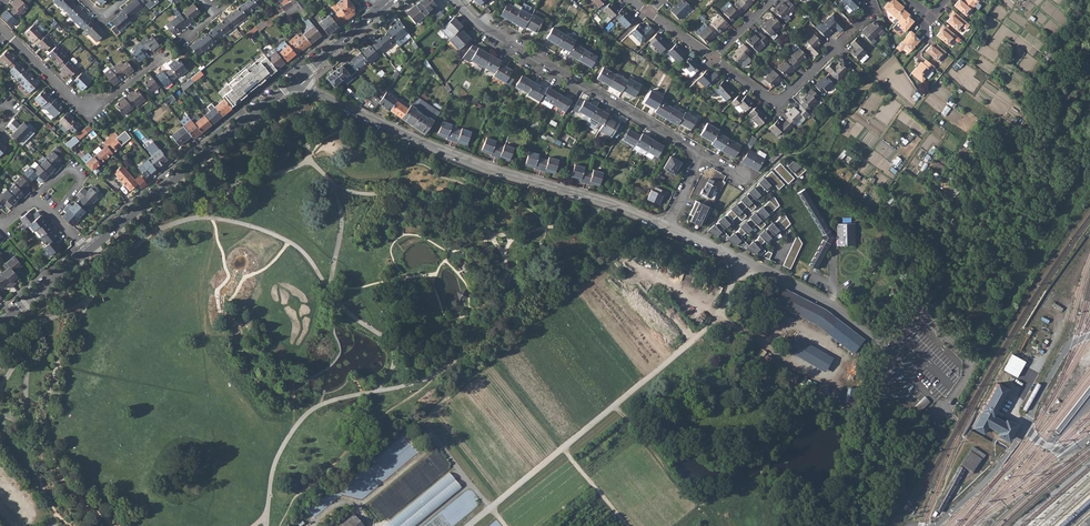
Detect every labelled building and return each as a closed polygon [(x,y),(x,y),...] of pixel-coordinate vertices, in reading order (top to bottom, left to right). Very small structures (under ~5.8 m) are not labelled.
[(15,5),(16,6),(13,9),(19,15),(26,8),(23,6),(26,3),(23,0),(13,0),(12,2),(15,5)] [(70,14),(78,6),(71,0),(54,0),(53,1),(58,6),(59,5),(70,14)] [(130,19),(144,8),(143,7),(146,4),(143,0),(139,0),(138,1),(138,0),(134,0),(123,10),(130,19)] [(239,6),(240,7),(246,14),(250,11),(251,12),(259,5),(263,1),(263,0),(249,0),(245,3),(244,2),(239,6)] [(302,8),(302,7),(296,0),(292,0),(291,1),(283,5),(280,6),(284,10),(284,11),(294,3),(300,10),(302,8)] [(349,18),(354,13),(354,7),(349,0),(344,0),(341,2),(340,1),(337,3),(341,9),(349,18)] [(424,16),(428,12),(435,7),(436,6),(430,0),(421,0),(415,5),(424,16)] [(600,9),(608,0),(593,0),(592,1),(600,9)] [(679,21),(692,8),(684,0),(683,0),(675,8),(674,7),(670,11),(679,21)] [(744,11),(749,7),(748,6),(754,0),(740,0),(736,3),(744,11)] [(854,12),(862,3),(859,0),(843,0),(854,12)] [(899,20),(906,11),(902,9),(904,7),(896,0),(890,0),(884,7),(899,20)] [(966,17),(975,6),(967,0),(965,0),(963,3),(961,1),(959,3),(958,2),(954,6),(966,17)] [(773,11),(782,20),(791,12),(792,12),(795,9),(788,1),(785,5),(782,3),(776,9),(773,11)] [(331,17),(338,26),(349,18),(341,9),(337,3),(332,7),(337,13),(331,17)] [(500,15),(512,22),(520,9),(521,8),(521,7),(514,3),(512,6),(507,3),(500,15)] [(603,11),(612,20),(621,11),(618,8),(617,8),(612,3),(603,11)] [(723,13),(732,22),(739,15),(740,15),(744,11),(736,3),(733,7),(731,6),(723,13)] [(186,14),(183,16),(189,24),(192,21),(191,20),(201,12),(194,4),(184,12),(186,14)] [(302,8),(310,17),(313,14),(306,4),(305,5),(302,7),(302,8)] [(72,18),(80,26),(90,16),(78,5),(78,6),(70,14),(69,15),(72,18)] [(406,13),(415,23),(424,16),(415,5),(406,13)] [(267,16),(271,20),(284,10),(280,6),(267,16)] [(234,26),(235,26),(238,23),(238,24),(248,17),(246,14),(240,7),(231,14),(231,13),(227,16),(234,26)] [(435,7),(428,12),(437,22),(444,16),(435,7)] [(7,9),(4,11),(5,12),(2,15),(12,25),(17,19),(16,18),(19,15),(13,9),(10,12),(7,9)] [(525,26),(531,15),(520,9),(512,22),(523,28),(525,26)] [(123,10),(119,14),(121,16),(118,18),(117,17),(112,21),(115,25),(111,29),(117,36),(121,32),(120,31),(132,21),(130,19),(123,10)] [(531,15),(525,26),(535,32),(545,16),(534,10),(532,14),(531,15)] [(904,32),(913,21),(910,18),(908,17),(910,15),(906,11),(899,20),(897,22),(900,25),(899,27),(904,32)] [(970,25),(965,21),(954,11),(951,15),(951,16),(950,18),(947,22),(959,32),(964,26),(967,28),(970,25)] [(618,20),(627,29),(636,20),(633,17),(632,18),(626,12),(618,20)] [(166,24),(174,33),(177,31),(184,25),(185,27),(189,24),(183,16),(180,13),(166,24)] [(319,23),(328,35),(338,26),(331,17),(329,15),(319,23)] [(218,25),(225,34),(232,29),(231,28),(234,26),(227,16),(223,19),(224,20),(218,25)] [(255,26),(259,31),(267,25),(268,27),(273,23),(271,20),(267,16),(255,26)] [(711,25),(719,33),(725,28),(726,28),(729,25),(720,16),(711,25)] [(761,27),(769,35),(772,31),(774,32),(782,25),(773,16),(766,24),(765,23),(761,27)] [(831,33),(836,28),(840,32),(845,27),(837,18),(834,21),(830,17),(822,25),(820,22),(815,28),(825,38),(830,33),(831,33)] [(462,27),(453,18),(440,30),(449,39),(453,35),(460,28),(462,27)] [(84,29),(97,42),(106,33),(100,27),(100,26),(97,23),(96,23),(93,20),(84,29)] [(609,31),(614,23),(610,20),(605,28),(609,31)] [(394,42),(395,42),(407,32),(399,21),(386,32),(387,33),(394,42)] [(867,26),(864,29),(861,32),(873,44),(876,41),(873,38),(882,29),(874,21),(868,27),(867,26)] [(35,39),(38,42),(44,36),(40,32),(42,31),(34,23),(25,31),(29,35),(31,37),(30,38),(33,41),(35,39)] [(303,34),(311,43),(321,35),(313,25),(303,34)] [(631,34),(638,41),(643,37),(645,40),(654,32),(648,26),(644,30),(640,25),(631,34)] [(776,35),(784,27),(782,25),(774,32),(775,34),(776,35)] [(937,35),(949,46),(954,39),(952,37),(955,34),(944,25),(941,29),(942,30),(940,32),(937,35)] [(546,38),(558,45),(564,34),(552,27),(546,38)] [(698,35),(707,44),(713,38),(714,39),(717,36),(708,27),(698,35)] [(215,28),(196,42),(196,41),(190,46),(197,55),(203,51),(204,52),(215,43),(214,42),(221,37),(215,28)] [(470,39),(460,28),(453,35),(449,39),(448,39),(458,50),(470,39)] [(915,36),(913,35),(914,33),(911,30),(896,47),(898,49),(902,49),(903,47),(909,52),(919,40),(915,36)] [(44,36),(38,42),(42,47),(45,50),(54,41),(46,33),(44,36)] [(381,52),(382,52),(394,42),(387,33),(383,35),(381,37),(380,36),(377,39),(378,40),(374,43),(381,52)] [(754,34),(746,42),(754,50),(757,53),(765,46),(764,45),(769,41),(761,33),(757,37),(754,34)] [(807,48),(815,56),(821,51),(817,47),(822,42),(814,33),(806,41),(810,45),(807,48)] [(298,53),(307,45),(307,46),(311,43),(303,34),(299,37),(297,34),(288,41),(298,53)] [(558,45),(569,52),(574,43),(577,37),(572,34),(570,38),(564,34),(558,45)] [(140,42),(145,49),(148,46),(150,47),(152,50),(160,44),(153,35),(149,38),(147,36),(140,42)] [(653,45),(661,54),(665,50),(670,45),(671,45),(667,41),(666,42),(661,37),(653,45)] [(849,52),(858,60),(861,63),(868,56),(865,53),(866,53),(862,49),(865,46),(856,37),(850,43),(854,47),(849,52)] [(284,57),(291,65),(299,58),(284,41),(274,49),(276,51),(282,59),(284,57)] [(145,55),(143,52),(142,51),(145,49),(140,42),(133,47),(135,49),(131,52),(138,61),(145,55)] [(367,50),(361,54),(367,62),(369,64),(379,56),(378,55),(381,52),(374,43),(371,46),(370,45),(366,49),(367,50)] [(584,49),(574,43),(569,52),(567,54),(578,60),(584,50),(584,49)] [(62,61),(64,58),(67,55),(57,44),(47,54),(50,57),(51,56),(54,59),(58,64),(61,67),(65,64),(62,61)] [(731,57),(740,66),(741,65),(743,67),(744,67),(750,62),(750,60),(747,56),(751,52),(743,44),(739,49),(731,57)] [(471,60),(483,67),(490,55),(478,48),(473,45),(462,58),(470,63),(471,60)] [(676,45),(673,48),(670,45),(665,50),(679,64),(688,55),(685,52),(684,52),(676,45)] [(790,60),(797,67),(801,64),(800,63),(807,56),(795,45),(792,48),(792,49),(795,52),(791,55),(793,57),(790,60)] [(926,52),(938,62),(946,52),(938,45),(934,48),(932,47),(931,49),(929,47),(926,52)] [(266,57),(267,58),(276,51),(274,49),(273,48),(265,55),(266,57)] [(12,68),(15,65),(12,62),(15,59),(17,57),(14,54),(13,55),(10,53),(7,49),(0,57),(0,60),(7,67),(8,65),(12,68)] [(213,60),(215,63),(227,53),(225,50),(213,60)] [(596,57),(584,50),(578,60),(590,67),(591,66),(596,69),(599,62),(595,59),(596,57)] [(282,59),(276,51),(267,58),(277,69),(285,63),(282,59)] [(349,62),(356,71),(367,62),(361,54),(360,53),(349,62)] [(266,57),(265,55),(252,65),(250,63),(233,77),(235,79),(218,91),(224,99),(230,107),(277,69),(266,57)] [(483,67),(495,74),(500,64),(502,62),(490,55),(483,67)] [(680,67),(691,78),(702,67),(699,64),(698,65),(691,57),(680,67)] [(59,69),(62,71),(63,71),(65,73),(69,76),(77,68),(73,64),(69,59),(67,61),(64,58),(62,61),(65,64),(61,67),(59,69)] [(178,77),(184,71),(187,69),(179,58),(176,61),(173,63),(172,62),(168,65),(171,68),(168,71),(174,78),(177,75),(178,77)] [(850,67),(842,58),(835,66),(831,63),(825,69),(837,80),(850,67)] [(28,73),(22,66),(17,62),(15,59),(12,62),(15,65),(12,68),(9,71),(19,82),(28,73)] [(114,67),(120,74),(124,71),(125,72),(127,75),(134,69),(127,60),(123,63),(122,61),(114,67)] [(203,74),(215,64),(215,63),(213,60),(200,70),(203,74)] [(794,71),(797,67),(790,60),(787,62),(785,61),(778,69),(786,77),(793,70),(794,71)] [(921,62),(911,73),(921,82),(934,67),(925,60),(922,63),(921,62)] [(334,71),(342,80),(349,74),(351,76),(357,72),(356,71),(349,62),(348,61),(334,71)] [(504,85),(509,88),(517,75),(511,72),(512,71),(500,64),(495,74),(493,76),(505,83),(504,85)] [(104,73),(113,84),(116,82),(120,80),(117,76),(120,74),(114,67),(112,69),(111,68),(104,73)] [(608,85),(615,74),(603,67),(596,78),(608,85)] [(162,70),(159,72),(160,73),(157,76),(165,86),(172,81),(171,80),(174,78),(168,71),(165,73),(162,70)] [(191,77),(194,81),(203,74),(200,70),(191,77)] [(783,80),(773,70),(764,79),(762,81),(767,85),(769,83),(773,88),(778,82),(779,83),(783,80)] [(326,78),(334,87),(342,80),(334,71),(326,78)] [(29,72),(28,73),(19,82),(30,92),(40,83),(37,79),(36,80),(34,79),(31,76),(32,75),(29,72)] [(74,79),(77,83),(80,86),(79,87),(82,90),(90,81),(81,72),(74,79)] [(431,76),(439,81),(439,79),(434,72),(431,76)] [(697,80),(705,88),(709,84),(712,87),(720,79),(714,72),(710,76),(706,72),(697,80)] [(622,90),(627,80),(615,73),(615,74),(608,85),(620,92),(622,90)] [(159,85),(151,76),(146,80),(142,83),(150,92),(159,85)] [(521,90),(528,94),(534,83),(522,76),(515,88),(520,91),(521,90)] [(814,86),(822,94),(825,91),(826,92),(834,85),(826,76),(818,84),(817,83),(814,86)] [(622,90),(634,97),(641,85),(629,78),(627,80),(622,90)] [(181,86),(184,90),(193,83),(190,79),(181,86)] [(720,96),(726,102),(734,94),(727,86),(727,85),(723,81),(709,95),(713,98),(718,97),(720,96)] [(528,94),(527,95),(539,102),(541,99),(546,90),(534,83),(528,94)] [(546,90),(541,99),(544,100),(542,104),(551,109),(553,105),(559,95),(548,88),(546,90)] [(137,89),(133,92),(128,95),(134,102),(136,105),(145,99),(137,89)] [(365,94),(376,107),(379,103),(380,101),(370,89),(365,94)] [(811,110),(810,109),(817,101),(816,100),(819,97),(811,89),(808,92),(809,93),(801,100),(803,102),(800,105),(801,107),(808,113),(811,110)] [(44,104),(50,98),(46,93),(42,90),(34,98),(42,106),(44,104)] [(379,103),(385,107),(384,108),(390,112),(390,111),(397,101),(398,99),(387,91),(380,101),(379,103)] [(643,102),(655,109),(660,101),(662,98),(650,91),(643,102)] [(420,92),(417,97),(424,102),(428,97),(420,92)] [(163,100),(166,103),(170,100),(171,101),(175,98),(171,93),(163,100)] [(123,96),(120,99),(121,100),(119,102),(115,105),(123,115),(132,107),(130,105),(134,102),(128,95),(125,98),(123,96)] [(538,105),(539,102),(527,95),(526,98),(538,105)] [(553,105),(565,112),(571,102),(559,95),(553,105)] [(737,106),(745,113),(753,104),(745,97),(742,100),(739,96),(731,104),(735,108),(737,106)] [(428,105),(424,102),(417,97),(411,106),(408,109),(402,118),(413,126),(428,105)] [(50,98),(44,104),(47,107),(45,109),(54,117),(63,108),(59,105),(57,102),(58,102),(55,98),(53,100),(50,98)] [(397,101),(390,111),(402,118),(408,109),(411,106),(399,98),(398,99),(397,101)] [(215,107),(222,116),(231,108),(230,107),(224,99),(215,107)] [(578,112),(590,118),(596,108),(584,101),(582,103),(578,101),(572,111),(576,114),(578,112)] [(671,108),(660,101),(655,109),(654,112),(665,118),(671,108)] [(435,102),(431,107),(439,112),(443,108),(435,102)] [(425,134),(439,112),(431,107),(428,105),(413,126),(425,134)] [(204,115),(212,124),(222,116),(215,107),(204,115)] [(751,119),(759,127),(768,119),(760,112),(761,111),(757,107),(749,114),(753,118),(751,119)] [(795,124),(803,116),(805,118),(809,114),(808,113),(801,107),(797,111),(794,108),(787,115),(790,118),(786,122),(792,127),(795,124)] [(597,123),(602,125),(607,117),(608,115),(596,108),(590,118),(597,123)] [(678,123),(683,114),(671,108),(665,118),(677,125),(678,123)] [(678,123),(690,130),(696,119),(684,112),(683,114),(678,123)] [(69,117),(70,116),(67,113),(58,121),(67,130),(69,129),(73,132),(80,126),(76,121),(74,123),(71,119),(69,117)] [(195,123),(202,132),(212,124),(204,115),(201,118),(197,114),(191,119),(195,123)] [(805,119),(805,118),(803,116),(795,124),(797,127),(805,119)] [(619,124),(607,117),(602,125),(600,128),(599,130),(611,137),(619,124)] [(31,129),(26,124),(24,121),(20,125),(14,119),(11,122),(25,136),(31,129)] [(192,135),(194,138),(202,132),(195,123),(191,119),(184,125),(192,135)] [(446,139),(451,141),(456,128),(451,126),(452,125),(442,121),(438,134),(443,135),(447,136),(446,139)] [(769,130),(776,137),(781,133),(783,136),(792,127),(786,122),(782,125),(778,121),(769,130)] [(11,135),(19,142),(25,136),(11,122),(8,125),(15,131),(11,135)] [(700,135),(712,142),(717,132),(719,130),(707,123),(700,135)] [(79,140),(93,129),(89,124),(76,136),(79,140)] [(172,135),(180,145),(192,135),(184,125),(172,135)] [(461,130),(456,128),(451,141),(456,143),(457,140),(461,142),(461,143),(466,145),(471,132),(462,129),(461,130)] [(25,136),(28,139),(34,132),(31,129),(25,136)] [(628,129),(622,140),(635,147),(635,145),(641,136),(628,129)] [(728,139),(717,132),(712,142),(711,144),(721,150),(728,139)] [(104,142),(107,145),(118,136),(115,133),(104,142)] [(641,136),(635,145),(646,151),(652,140),(642,134),(641,136)] [(107,145),(113,152),(115,150),(122,145),(118,141),(122,138),(120,135),(118,136),(107,145)] [(490,156),(495,157),(499,145),(495,144),(496,141),(487,138),(482,150),(487,152),(488,151),(491,152),(490,156)] [(721,150),(733,157),(740,146),(728,139),(721,150)] [(634,148),(635,147),(622,140),(621,141),(634,148)] [(646,151),(657,157),(663,146),(652,140),(646,151)] [(503,147),(499,145),(495,157),(499,159),(500,156),(504,157),(504,158),(509,160),(514,148),(504,144),(503,147)] [(107,145),(91,159),(85,163),(92,169),(113,152),(107,145)] [(46,159),(58,170),(62,166),(59,163),(63,159),(60,157),(64,153),(56,146),(45,158),(46,159)] [(148,159),(156,168),(168,159),(159,149),(148,159)] [(742,162),(757,171),(765,158),(749,150),(742,162)] [(534,169),(540,170),(543,159),(538,157),(538,154),(529,152),(525,165),(530,166),(531,165),(535,166),(534,169)] [(663,169),(674,175),(681,163),(670,157),(663,169)] [(548,160),(543,159),(540,170),(545,172),(546,169),(550,170),(550,172),(555,173),(559,160),(549,158),(548,160)] [(40,165),(49,174),(53,170),(56,173),(58,170),(46,159),(40,165)] [(139,167),(146,177),(156,168),(148,159),(144,162),(145,162),(139,167)] [(791,160),(786,165),(797,178),(806,170),(791,160)] [(33,169),(44,180),(49,174),(40,165),(38,164),(35,161),(30,167),(33,169)] [(780,163),(774,169),(788,184),(794,178),(780,163)] [(136,180),(123,164),(114,172),(130,190),(139,183),(136,180)] [(580,182),(584,183),(587,171),(583,170),(584,168),(574,165),(571,178),(576,179),(576,178),(580,179),(580,182)] [(35,176),(42,182),(44,180),(33,169),(30,167),(24,173),(32,180),(35,176)] [(592,173),(587,171),(584,183),(589,185),(590,182),(594,183),(594,184),(599,186),(603,173),(593,170),(592,173)] [(771,171),(766,176),(779,189),(784,185),(771,171)] [(15,184),(27,195),(30,191),(27,188),(30,184),(21,175),(14,183),(15,184)] [(139,183),(143,187),(147,184),(141,177),(136,180),(139,183)] [(772,187),(764,178),(759,183),(759,184),(756,187),(763,194),(765,192),(763,191),(764,189),(767,192),(772,187)] [(700,193),(710,198),(714,190),(715,186),(717,182),(710,179),(708,183),(707,182),(704,189),(703,188),(700,193)] [(15,184),(8,191),(18,200),(22,196),(24,198),(27,195),(15,184)] [(79,190),(92,203),(100,195),(97,192),(100,189),(95,185),(92,188),(91,187),(87,191),(83,187),(79,190)] [(647,200),(659,205),(661,200),(660,200),(662,195),(665,197),(667,193),(656,188),(654,191),(651,190),(647,200)] [(714,225),(708,231),(710,233),(722,238),(726,234),(723,230),(727,226),(729,227),(734,222),(732,220),(736,217),(735,216),(735,215),(741,221),(746,216),(741,212),(745,208),(744,207),(745,206),(750,212),(756,207),(751,201),(753,199),(756,202),(762,197),(754,188),(747,194),(748,195),(746,196),(745,195),(740,200),(741,201),(736,205),(735,205),(726,214),(721,219),(721,218),(717,222),(718,222),(714,225)] [(7,189),(2,195),(13,205),(18,200),(8,191),(7,189)] [(855,246),(855,236),(852,236),(852,223),(837,224),(837,235),(832,235),(804,189),(798,193),(823,235),(819,238),(823,240),(809,265),(816,269),(832,239),(837,239),(837,246),(855,246)] [(76,202),(85,211),(92,203),(79,190),(76,194),(81,198),(76,202)] [(1,209),(5,204),(10,208),(13,205),(2,195),(0,193),(0,207),(1,209)] [(775,198),(773,196),(769,200),(769,201),(761,209),(760,208),(757,212),(763,219),(766,216),(768,217),(773,213),(771,212),(774,209),(774,210),(779,205),(775,198)] [(702,221),(704,222),(711,207),(696,200),(687,220),(688,224),(697,228),(699,226),(702,221)] [(67,206),(79,217),(85,211),(76,202),(72,205),(70,202),(67,206)] [(63,216),(73,225),(80,218),(79,217),(67,206),(64,209),(67,212),(63,216)] [(29,211),(20,218),(24,222),(21,225),(24,228),(29,224),(41,215),(38,211),(33,215),(29,211)] [(733,233),(727,239),(729,242),(741,247),(746,242),(740,237),(745,233),(748,236),(753,231),(751,229),(755,226),(753,224),(754,224),(760,229),(765,224),(755,213),(749,218),(750,219),(745,223),(745,222),(738,229),(739,229),(734,234),(733,233)] [(790,224),(784,214),(776,221),(783,230),(790,224)] [(41,215),(29,224),(34,230),(35,229),(45,220),(41,215)] [(35,229),(41,236),(54,226),(51,222),(49,225),(45,220),(35,229)] [(753,242),(746,248),(749,250),(760,255),(765,251),(760,245),(764,241),(767,244),(773,239),(770,236),(773,234),(775,237),(780,232),(773,224),(766,229),(767,230),(766,231),(765,231),(758,238),(753,242)] [(40,237),(47,244),(58,236),(54,231),(57,229),(54,226),(41,236),(40,237)] [(802,243),(797,235),(783,265),(790,269),(802,243)] [(44,247),(51,255),(61,246),(57,242),(61,239),(58,236),(47,244),(44,247)] [(768,251),(762,256),(769,259),(772,253),(768,251)] [(10,266),(19,276),(22,273),(18,269),(23,265),(15,256),(7,262),(10,266)] [(3,272),(13,284),(16,282),(14,280),(19,276),(10,266),(7,262),(3,265),(6,269),(3,272)] [(3,288),(7,285),(9,288),(13,284),(3,272),(2,271),(0,273),(0,285),(3,288)] [(1070,288),(1074,282),(1069,279),(1064,286),(1069,290),(1070,288)] [(988,297),(994,288),(987,283),(981,293),(988,297)] [(1060,291),(1070,297),(1075,291),(1070,288),(1069,290),(1064,286),(1060,291)] [(825,309),(784,288),(776,304),(816,324),(827,333),(838,319),(825,309)] [(463,290),(455,292),(457,300),(465,298),(463,290)] [(1020,380),(1030,363),(1013,353),(1004,371),(1020,380)] [(983,410),(973,427),(983,433),(988,425),(999,432),(998,434),(1008,439),(1016,425),(1006,420),(1005,422),(996,417),(997,415),(994,413),(1007,389),(997,383),(985,405),(984,404),(981,409),(983,410)] [(848,388),(846,403),(856,404),(858,389),(848,388)] [(920,413),(931,401),(925,396),(915,408),(920,413)] [(973,474),(986,456),(972,448),(961,465),(964,467),(963,469),(959,467),(936,509),(941,512),(950,496),(958,482),(966,470),(973,474)] [(1077,470),(1047,494),(1050,497),(1089,464),(1089,460),(1077,470)] [(463,488),(451,473),(383,525),(416,525),(463,488)] [(357,518),(347,525),(345,523),(341,525),(363,525),(357,518)]
